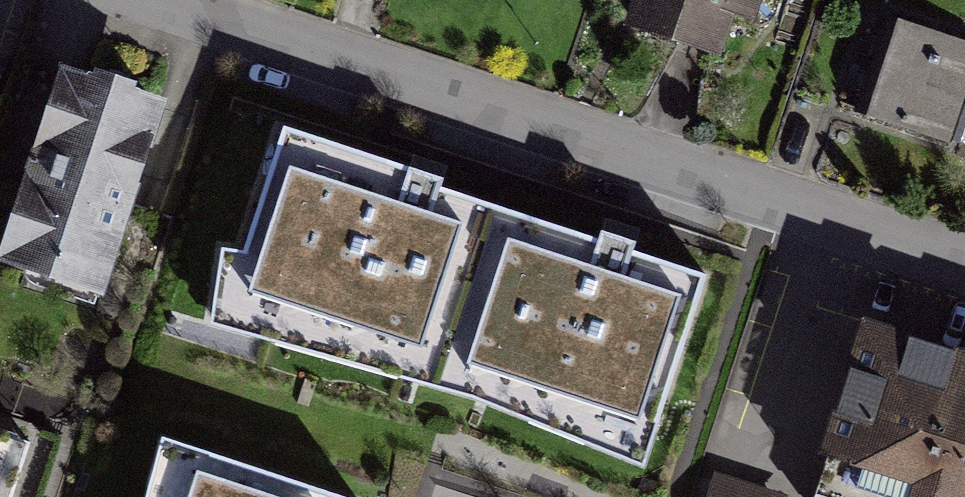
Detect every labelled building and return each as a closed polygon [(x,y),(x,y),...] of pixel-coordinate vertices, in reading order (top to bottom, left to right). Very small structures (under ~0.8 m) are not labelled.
[(631,32),(692,51),(724,61),(738,14),(756,19),(762,0),(641,0),(631,32)] [(898,26),(861,122),(948,155),(964,110),(964,51),(898,26)] [(843,81),(871,89),(881,52),(853,44),(843,81)] [(59,84),(0,254),(0,271),(99,305),(163,120),(59,84)] [(460,220),(288,164),(246,290),(418,347),(460,220)] [(679,292),(506,236),(465,363),(637,419),(679,292)] [(849,309),(796,477),(860,496),(964,496),(964,346),(849,309)] [(165,437),(148,496),(351,496),(165,437)] [(0,439),(0,467),(9,442),(0,439)] [(711,486),(707,496),(746,496),(711,486)]
